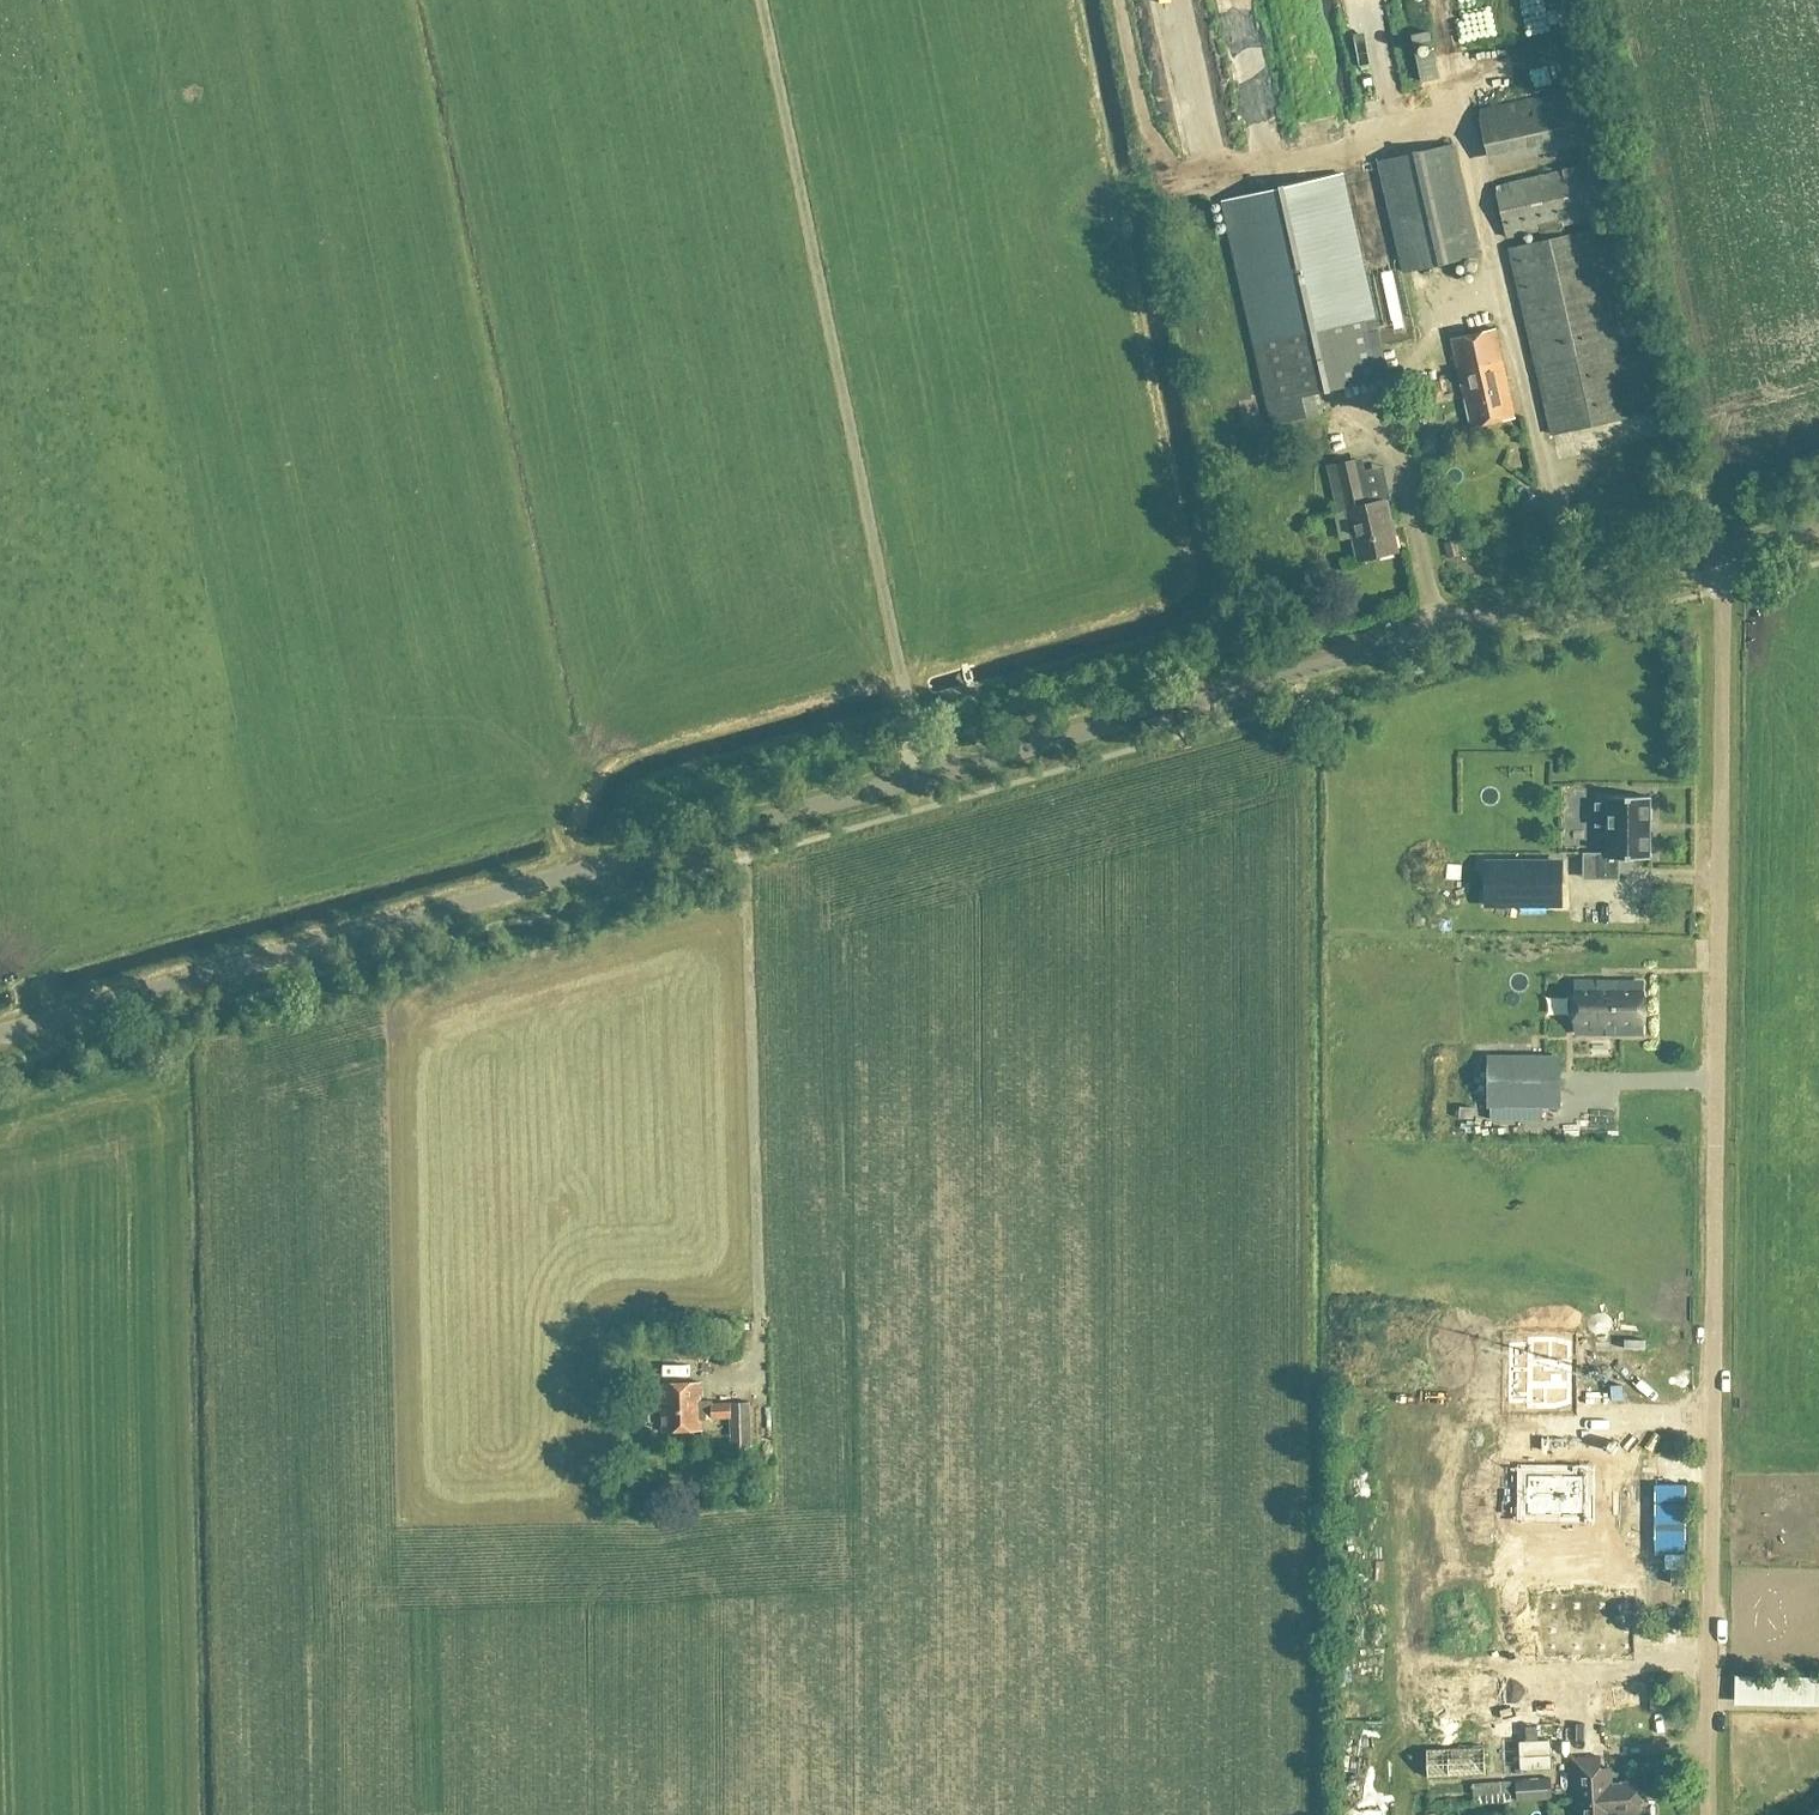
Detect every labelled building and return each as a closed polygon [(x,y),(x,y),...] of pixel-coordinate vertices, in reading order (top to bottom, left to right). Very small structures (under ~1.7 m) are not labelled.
[(1508,15),(1493,17),(1494,27),(1531,22),(1528,1),(1506,4),(1508,15)] [(1513,45),(1486,54),(1491,69),(1518,60),(1513,45)] [(1269,56),(1240,58),(1242,86),(1271,84),(1269,56)] [(1545,61),(1546,84),(1566,83),(1565,60),(1545,61)] [(1478,111),(1491,166),(1592,143),(1579,88),(1478,111)] [(1403,274),(1481,258),(1455,144),(1376,162),(1403,274)] [(1597,163),(1495,186),(1509,241),(1609,218),(1599,169),(1597,163)] [(1323,413),(1318,392),(1344,386),(1387,376),(1375,322),(1342,175),(1224,202),(1255,343),(1269,403),(1273,424),(1323,413)] [(1634,417),(1632,408),(1621,358),(1592,231),(1508,250),(1550,436),(1634,417)] [(1405,330),(1431,326),(1425,284),(1399,288),(1405,330)] [(1403,331),(1392,289),(1379,292),(1390,334),(1403,331)] [(1451,339),(1455,361),(1471,428),(1515,418),(1495,329),(1451,339)] [(1329,468),(1335,494),(1339,512),(1348,510),(1360,561),(1397,552),(1386,501),(1367,505),(1357,461),(1329,468)] [(1684,471),(1687,486),(1707,482),(1705,467),(1684,471)] [(1618,860),(1650,859),(1650,798),(1608,798),(1608,805),(1597,805),(1597,827),(1608,827),(1608,848),(1608,855),(1597,855),(1597,879),(1618,879),(1618,860)] [(1540,860),(1485,860),(1485,903),(1559,903),(1559,874),(1540,874),(1540,860)] [(1576,1033),(1643,1034),(1643,983),(1576,983),(1576,1002),(1576,1014),(1576,1033)] [(1489,1058),(1488,1106),(1560,1107),(1561,1059),(1489,1058)] [(1513,1342),(1513,1407),(1532,1407),(1532,1411),(1557,1411),(1572,1407),(1573,1342),(1557,1338),(1532,1338),(1532,1342),(1513,1342)] [(750,1403),(746,1404),(712,1405),(712,1402),(701,1402),(701,1383),(661,1384),(663,1432),(702,1431),(702,1420),(730,1418),(732,1448),(752,1448),(750,1403)] [(1585,1514),(1585,1476),(1527,1476),(1527,1514),(1585,1514)] [(1551,1606),(1552,1649),(1628,1649),(1628,1606),(1551,1606)] [(1433,1779),(1489,1775),(1487,1748),(1432,1752),(1433,1779)] [(1599,1770),(1599,1758),(1573,1760),(1576,1814),(1641,1814),(1639,1782),(1612,1784),(1611,1769),(1599,1770)] [(1517,1804),(1553,1802),(1552,1779),(1514,1781),(1517,1804)] [(1512,1794),(1510,1782),(1479,1784),(1473,1784),(1474,1796),(1512,1794)]
